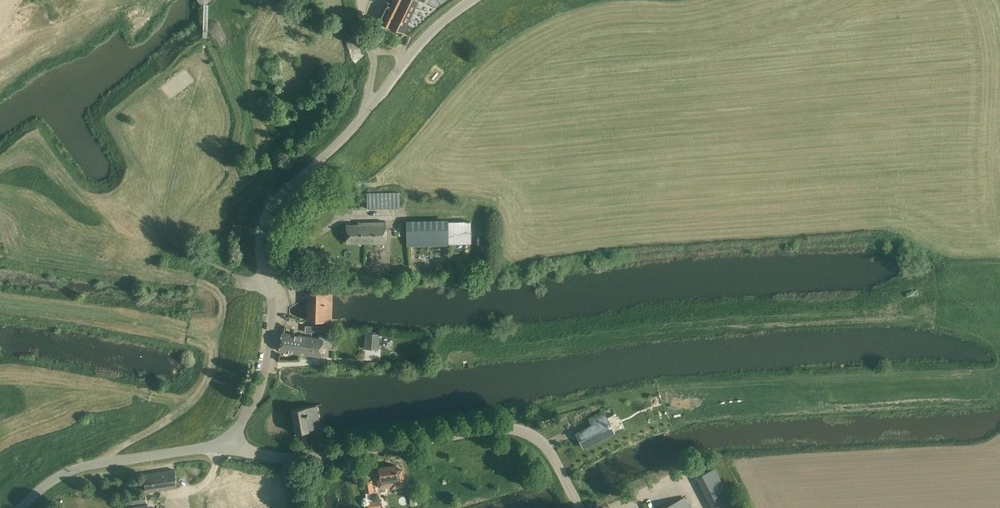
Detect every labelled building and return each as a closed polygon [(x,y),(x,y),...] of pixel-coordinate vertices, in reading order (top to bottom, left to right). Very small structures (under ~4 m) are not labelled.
[(377,28),(379,32),(394,38),(396,32),(385,28),(386,26),(402,33),(418,0),(394,0),(389,10),(386,9),(380,22),(378,25),(377,28)] [(351,58),(355,64),(362,58),(358,53),(355,43),(356,36),(347,35),(346,42),(351,58)] [(367,209),(389,208),(400,208),(400,193),(367,193),(367,209)] [(386,222),(358,223),(358,225),(346,225),(347,243),(386,242),(386,222)] [(407,223),(408,245),(471,243),(471,222),(407,223)] [(480,237),(479,246),(493,246),(494,237),(480,237)] [(308,299),(308,320),(330,321),(330,320),(329,320),(330,294),(331,294),(331,293),(314,292),(314,290),(311,290),(311,292),(304,292),(304,299),(308,299)] [(302,336),(282,333),(279,351),(300,354),(302,336)] [(300,354),(321,357),(322,346),(331,347),(333,336),(320,334),(319,338),(302,336),(300,354)] [(367,334),(366,347),(379,348),(380,335),(367,334)] [(292,408),(291,408),(296,434),(296,433),(321,428),(317,405),(292,409),(292,408)] [(614,415),(606,419),(602,412),(590,419),(593,425),(577,433),(577,435),(578,435),(584,447),(607,436),(607,435),(621,428),(614,416),(614,415)] [(380,471),(377,471),(379,488),(385,487),(394,485),(394,488),(405,486),(404,477),(403,470),(397,471),(396,466),(379,468),(380,471)] [(696,476),(712,507),(723,507),(733,503),(714,467),(696,476)] [(174,470),(144,474),(147,492),(177,487),(174,470)] [(364,482),(368,507),(381,507),(380,500),(375,501),(372,481),(364,482)] [(147,503),(145,494),(130,496),(131,505),(147,503)] [(663,507),(690,507),(684,497),(663,507)]
